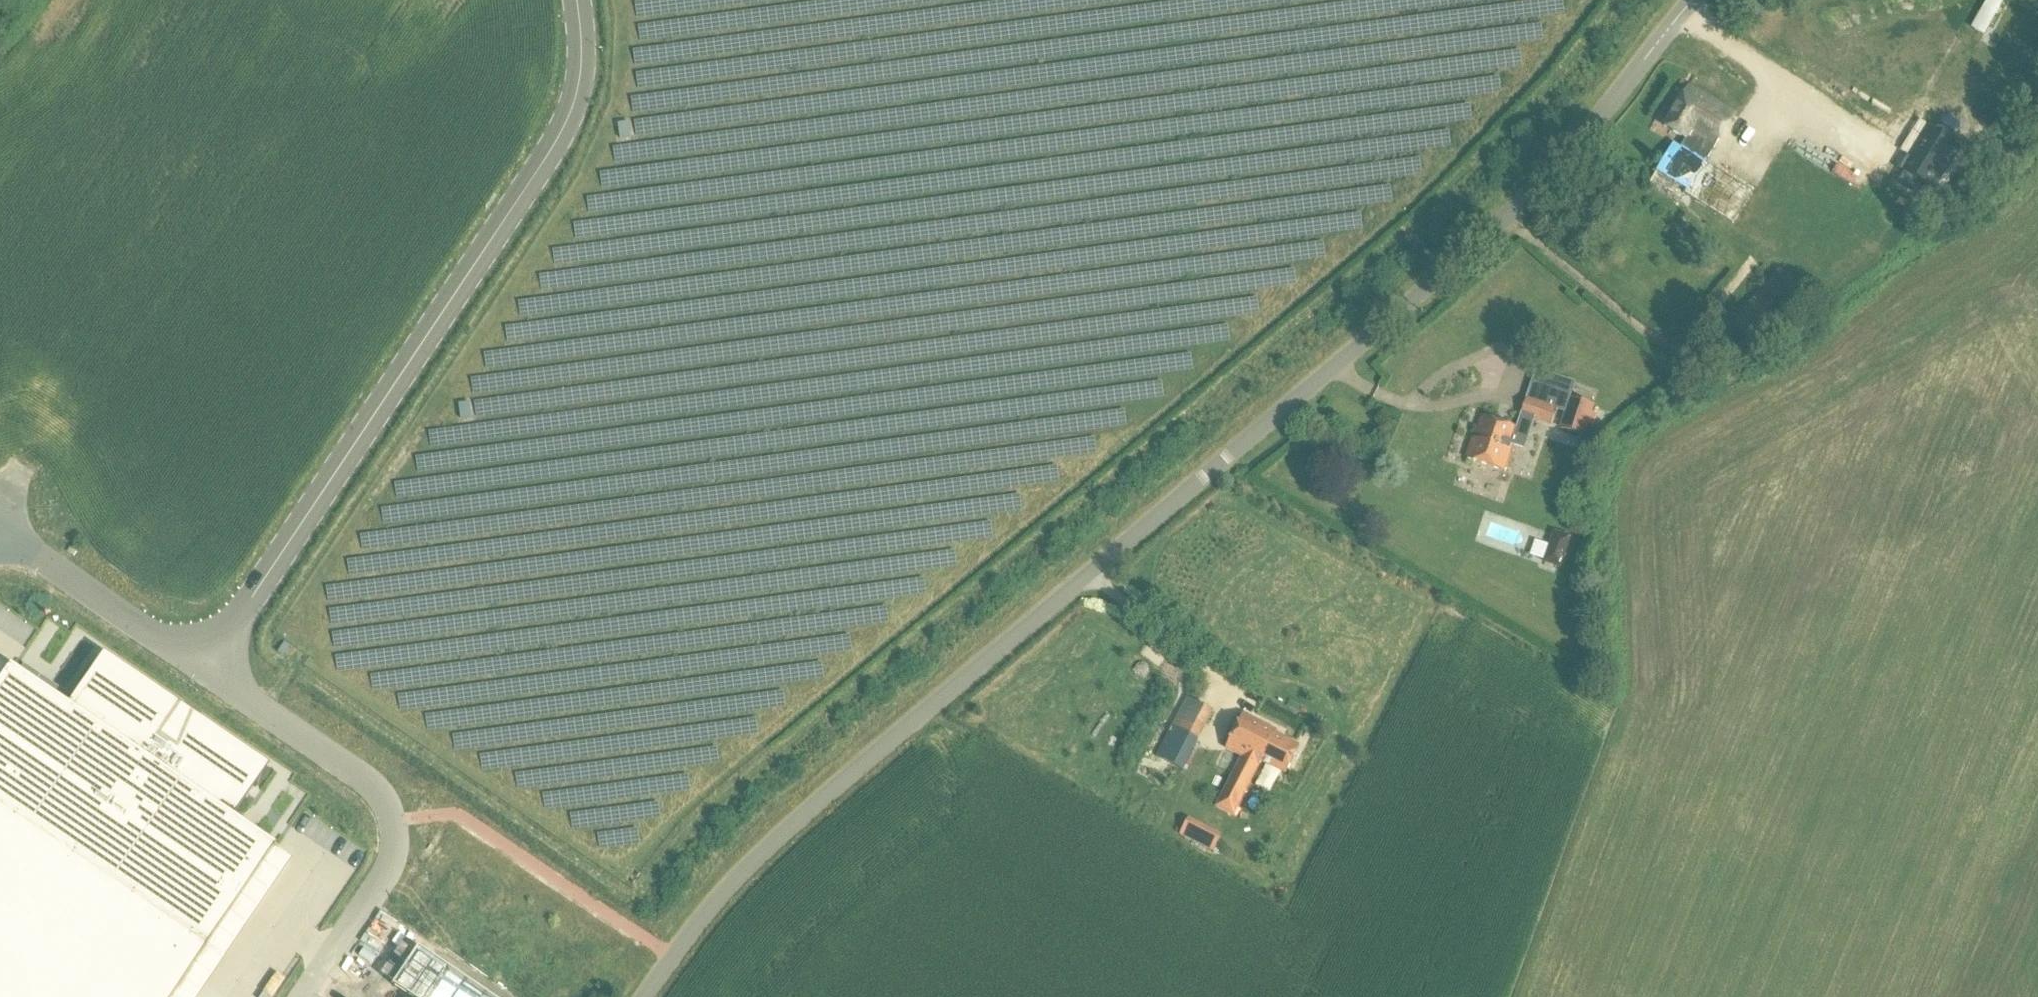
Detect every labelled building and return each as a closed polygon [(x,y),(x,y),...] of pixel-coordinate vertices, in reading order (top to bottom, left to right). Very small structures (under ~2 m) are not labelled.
[(1687,141),(1684,146),(1706,160),(1734,113),(1689,86),(1665,127),(1687,141)] [(1887,178),(1897,185),(1901,178),(1925,194),(1936,178),(1937,179),(1938,177),(1937,176),(1944,166),(1913,146),(1920,136),(1919,135),(1900,165),(1897,163),(1896,164),(1900,166),(1895,173),(1892,170),(1887,178)] [(1684,146),(1674,141),(1647,187),(1678,205),(1683,196),(1733,226),(1755,189),(1706,160),(1684,146)] [(1555,406),(1566,410),(1568,410),(1571,400),(1569,399),(1532,386),(1517,429),(1482,417),(1474,439),(1472,438),(1465,457),(1503,471),(1512,445),(1523,448),(1533,419),(1549,424),(1555,406)] [(1568,410),(1566,410),(1560,429),(1584,438),(1594,407),(1570,398),(1569,399),(1571,400),(1568,410)] [(63,996),(176,996),(192,973),(209,949),(276,849),(278,847),(275,845),(274,846),(235,820),(219,809),(231,791),(230,790),(251,758),(198,721),(200,719),(196,717),(195,719),(181,709),(183,707),(179,705),(178,707),(105,658),(94,675),(92,674),(70,707),(15,670),(16,669),(13,667),(11,669),(0,685),(0,954),(63,996)] [(1155,757),(1183,771),(1215,711),(1186,697),(1155,757)] [(1225,748),(1242,757),(1217,805),(1234,814),(1261,762),(1286,776),(1299,747),(1275,734),(1277,731),(1244,715),(1225,748)] [(1223,834),(1187,816),(1178,835),(1214,853),(1223,834)] [(1278,898),(1290,902),(1294,885),(1282,882),(1278,898)] [(420,950),(395,986),(411,996),(489,996),(420,950)]
